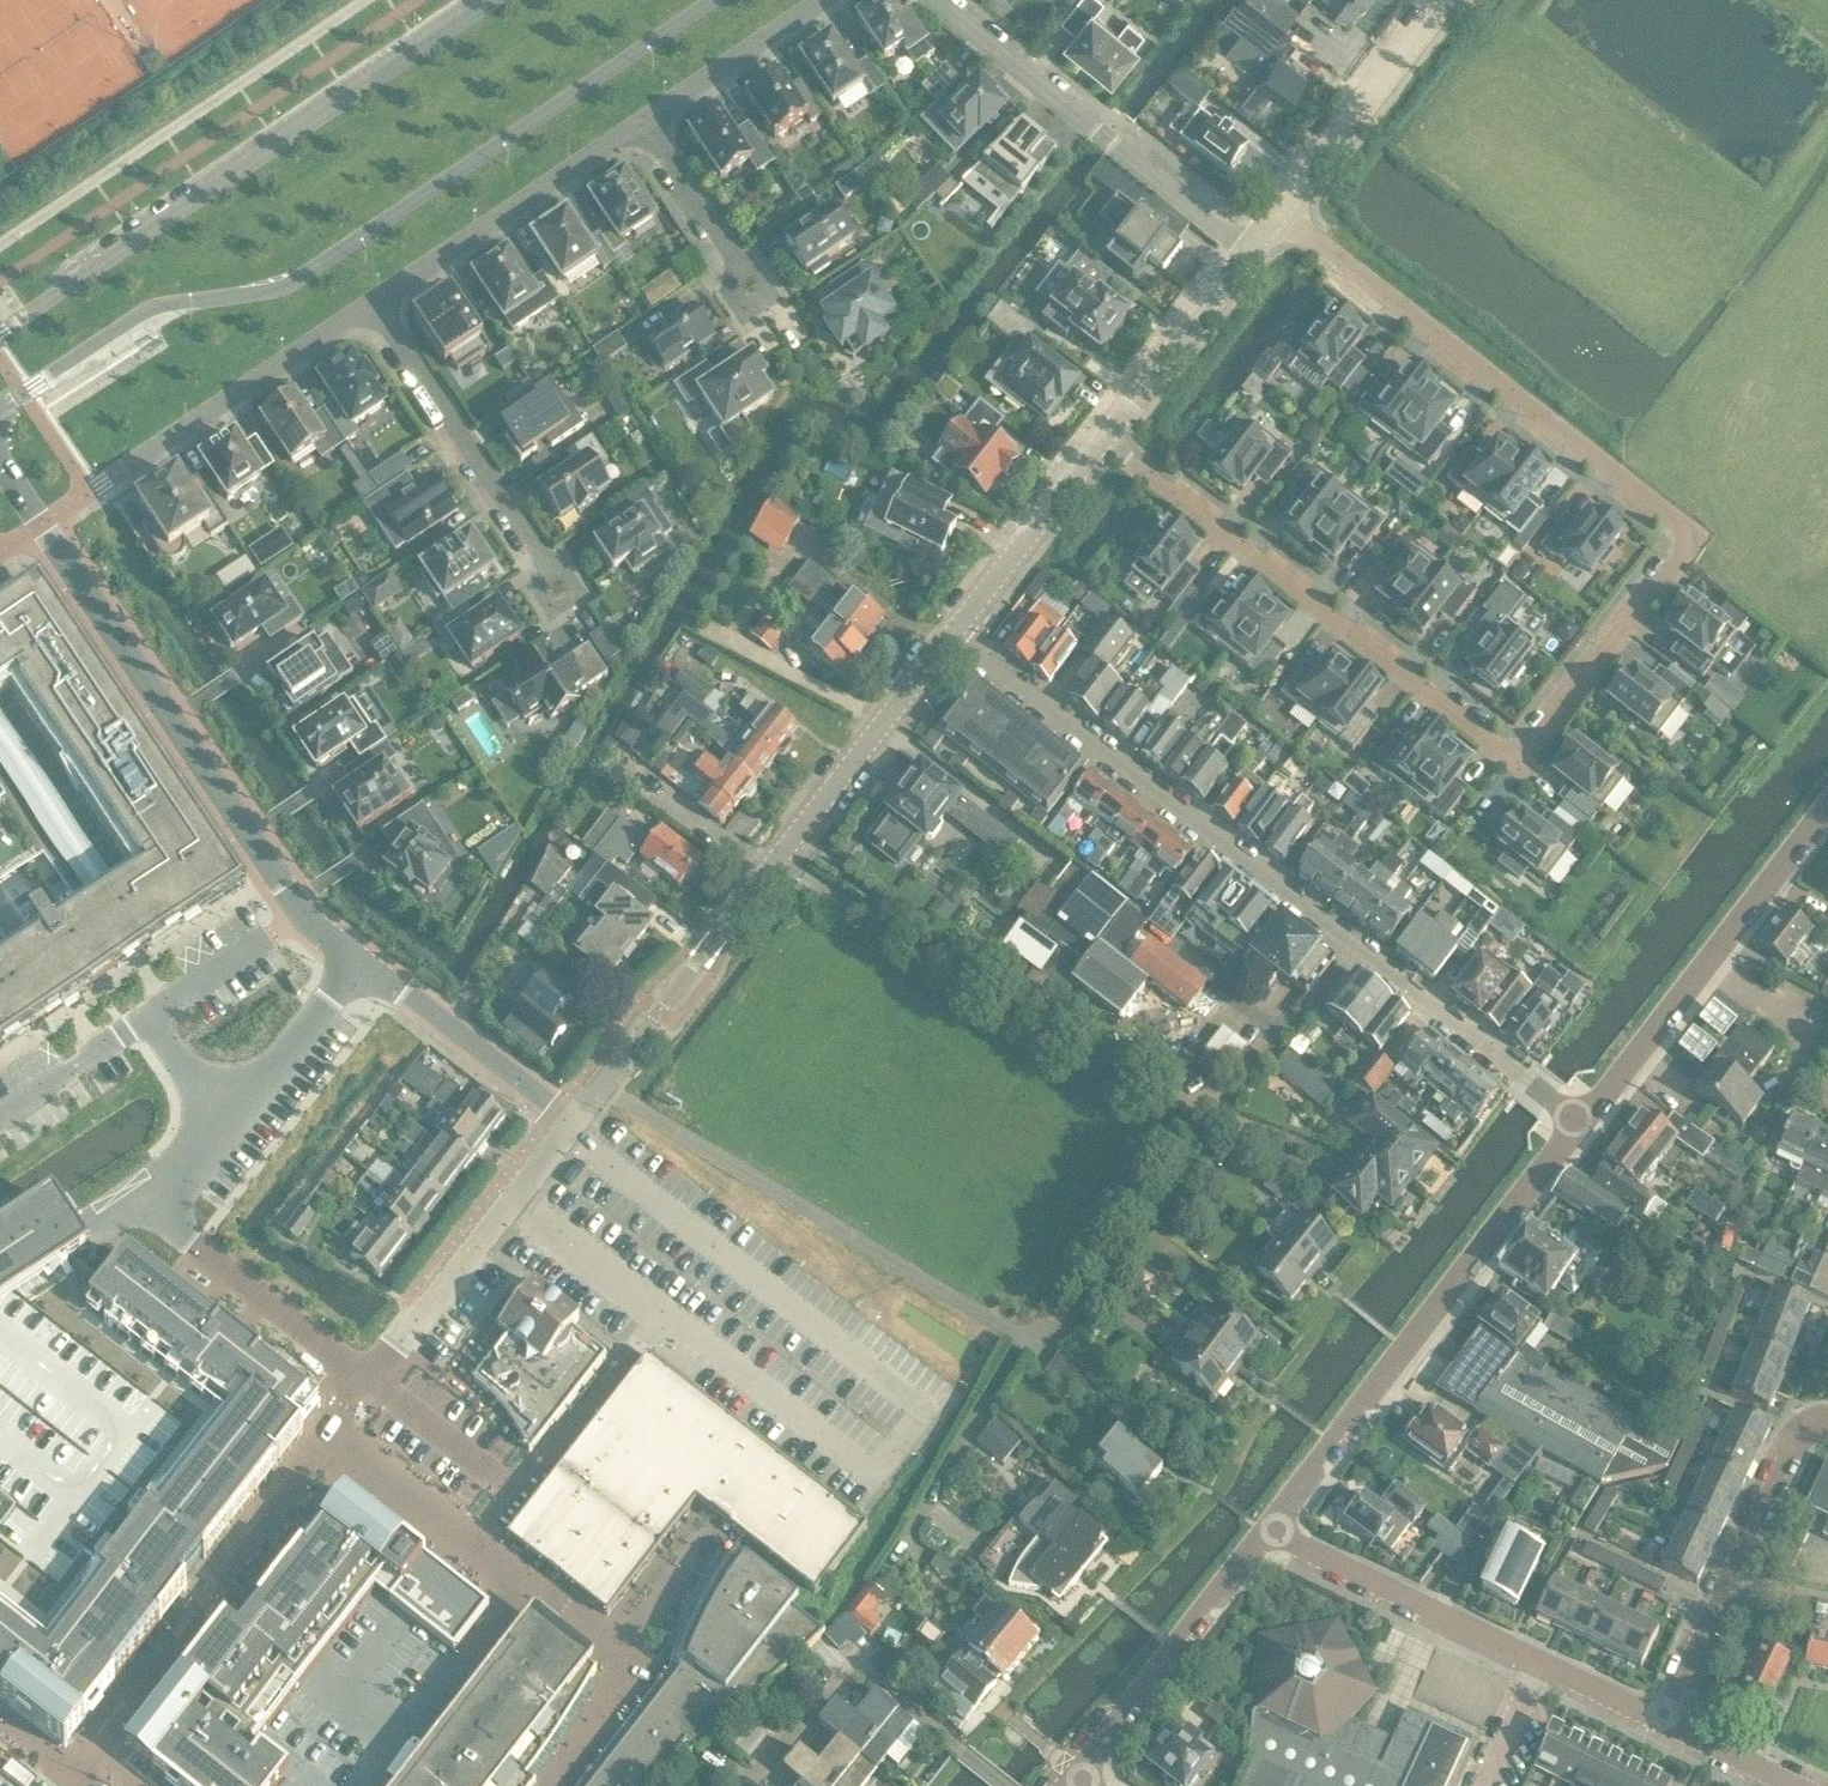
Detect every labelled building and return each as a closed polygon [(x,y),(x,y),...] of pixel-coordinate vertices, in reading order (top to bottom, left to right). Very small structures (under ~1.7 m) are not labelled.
[(862,16),(857,19),(885,59),(903,47),(916,66),(934,53),(907,13),(906,14),(906,15),(901,19),(888,0),(885,0),(875,6),(874,3),(860,13),(862,16)] [(1080,53),(1111,78),(1136,47),(1134,46),(1143,34),(1128,22),(1119,33),(1093,13),(1103,2),(1100,0),(1079,0),(1063,21),(1076,31),(1067,42),(1080,53)] [(1297,10),(1285,0),(1240,0),(1233,9),(1245,19),(1238,28),(1254,37),(1260,30),(1273,40),(1297,10)] [(1346,14),(1357,0),(1327,0),(1346,14)] [(1240,34),(1226,53),(1236,61),(1260,78),(1256,82),(1284,104),(1306,76),(1278,55),(1274,60),(1250,42),(1240,34)] [(831,36),(801,56),(833,104),(862,85),(870,97),(885,86),(867,60),(853,69),(850,65),(852,64),(845,54),(843,55),(831,36)] [(934,103),(959,80),(946,66),(921,89),(934,103)] [(1177,70),(1166,85),(1198,109),(1209,95),(1177,70)] [(789,88),(778,72),(745,94),(775,139),(807,117),(811,123),(824,114),(801,81),(789,88)] [(994,95),(978,82),(963,97),(959,93),(933,119),(950,135),(942,142),(956,156),(957,154),(956,153),(978,131),(979,132),(1009,103),(998,92),(994,95)] [(1245,97),(1233,112),(1248,124),(1260,109),(1245,97)] [(719,111),(689,131),(709,162),(705,164),(715,178),(719,176),(721,179),(750,160),(758,172),(773,162),(748,125),(737,133),(731,125),(729,126),(719,111)] [(1182,141),(1196,152),(1228,176),(1247,151),(1201,116),(1182,141)] [(1041,137),(1032,148),(1015,134),(1016,133),(1014,131),(958,188),(951,181),(936,196),(943,203),(939,207),(941,209),(974,175),(1012,205),(1057,149),(1041,137)] [(861,171),(836,188),(845,201),(870,184),(861,171)] [(604,183),(606,187),(591,197),(610,225),(598,233),(612,254),(625,246),(621,240),(654,219),(651,216),(655,213),(643,194),(639,197),(625,175),(623,176),(620,172),(604,183)] [(808,187),(796,195),(804,207),(816,199),(808,187)] [(793,196),(782,205),(790,216),(802,208),(793,196)] [(1163,271),(1182,247),(1118,197),(1099,221),(1122,239),(1105,261),(1132,282),(1149,260),(1163,271)] [(785,241),(806,272),(810,269),(814,275),(830,264),(826,259),(853,240),(832,209),(811,224),(810,223),(799,231),(799,232),(785,241)] [(533,236),(545,253),(565,284),(567,282),(570,287),(600,266),(603,270),(617,261),(598,234),(586,242),(567,213),(551,224),(550,224),(537,233),(533,236)] [(509,254),(508,252),(474,275),(505,321),(505,320),(513,332),(559,301),(542,275),(528,284),(509,255),(509,254)] [(1073,279),(1041,319),(1066,339),(1072,331),(1100,353),(1130,315),(1096,289),(1107,274),(1081,253),(1072,264),(1065,273),(1073,279)] [(827,327),(842,350),(843,349),(842,347),(856,338),(865,351),(887,336),(887,335),(885,336),(877,324),(893,314),(871,282),(878,278),(869,263),(843,280),(852,294),(824,313),(832,326),(829,328),(828,326),(827,327)] [(670,272),(641,292),(652,308),(681,288),(670,272)] [(458,373),(491,351),(451,291),(413,316),(445,364),(450,361),(458,373)] [(666,369),(713,338),(692,307),(645,338),(666,369)] [(1357,328),(1335,311),(1323,326),(1319,324),(1310,336),(1313,339),(1311,342),(1297,359),(1298,360),(1340,392),(1361,366),(1347,356),(1363,336),(1355,331),(1357,328)] [(1311,342),(1292,328),(1271,356),(1282,364),(1282,365),(1289,371),(1298,360),(1297,359),(1311,342)] [(627,349),(617,335),(594,351),(603,365),(627,349)] [(1007,396),(1023,408),(1026,404),(1046,419),(1075,382),(1018,338),(1004,357),(1016,366),(1001,384),(1010,391),(1007,396)] [(507,350),(496,359),(504,370),(516,362),(507,350)] [(1282,365),(1282,364),(1271,356),(1268,354),(1252,375),(1266,386),(1282,365)] [(763,377),(766,376),(752,355),(715,380),(706,367),(677,387),(688,404),(701,395),(724,428),(719,432),(730,448),(753,433),(743,418),(771,399),(769,395),(774,392),(763,377)] [(361,371),(352,357),(320,379),(330,395),(329,395),(330,397),(330,396),(335,403),(324,411),(345,443),(359,434),(353,426),(384,405),(372,388),(376,386),(364,369),(361,371)] [(1392,439),(1432,387),(1410,369),(1389,396),(1376,385),(1356,411),(1392,439)] [(538,371),(529,378),(535,385),(544,378),(538,371)] [(550,379),(502,412),(515,431),(505,438),(522,462),(537,451),(535,447),(547,439),(552,447),(584,426),(565,398),(563,399),(550,379)] [(1432,387),(1392,439),(1428,467),(1448,441),(1435,431),(1452,408),(1446,403),(1449,400),(1432,387)] [(631,411),(620,395),(608,403),(619,419),(631,411)] [(262,418),(292,462),(314,447),(322,459),(345,444),(323,410),(310,419),(295,396),(262,418)] [(944,449),(933,463),(951,477),(956,471),(985,494),(1001,473),(1005,476),(1015,463),(1011,460),(1014,456),(1002,447),(1006,441),(995,432),(1003,421),(979,403),(962,426),(960,424),(942,448),(944,449)] [(1291,455),(1248,421),(1232,442),(1229,439),(1219,451),(1223,454),(1211,469),(1233,487),(1235,485),(1243,490),(1258,471),(1271,481),(1291,455)] [(1314,442),(1322,431),(1311,423),(1303,434),(1314,442)] [(273,465),(256,439),(242,448),(235,436),(201,458),(228,499),(261,477),(259,474),(273,465)] [(608,462),(592,438),(567,455),(575,467),(541,490),(560,520),(576,510),(579,515),(596,503),(593,499),(609,488),(596,470),(608,462)] [(1483,509),(1523,457),(1507,445),(1504,448),(1498,444),(1480,466),(1467,456),(1447,481),(1483,509)] [(546,452),(531,462),(538,472),(553,462),(546,452)] [(1523,457),(1483,509),(1519,537),(1539,512),(1525,502),(1546,475),(1523,457)] [(1309,546),(1349,494),(1313,466),(1293,492),(1306,502),(1286,528),(1309,546)] [(211,538),(229,526),(198,478),(186,486),(178,474),(159,487),(156,484),(142,493),(144,497),(138,501),(152,520),(142,527),(160,555),(164,558),(168,560),(173,561),(178,560),(182,557),(185,553),(186,548),(185,544),(184,539),(203,526),(211,538)] [(398,551),(455,512),(431,477),(408,492),(400,480),(377,496),(393,520),(381,527),(398,551)] [(1415,481),(1406,493),(1416,501),(1425,489),(1415,481)] [(884,500),(867,535),(922,561),(929,547),(943,555),(956,526),(942,519),(949,502),(909,483),(897,507),(884,500)] [(595,543),(614,570),(626,562),(634,574),(669,550),(661,538),(671,532),(654,505),(656,504),(645,488),(607,514),(617,528),(595,543)] [(1349,494),(1309,546),(1310,547),(1310,546),(1326,558),(1328,555),(1335,560),(1352,537),(1365,547),(1385,522),(1349,494)] [(1609,549),(1621,534),(1599,516),(1597,519),(1589,513),(1574,532),(1561,522),(1541,548),(1564,566),(1571,557),(1591,573),(1599,561),(1603,564),(1613,552),(1609,549)] [(1458,520),(1453,525),(1463,532),(1470,523),(1464,519),(1458,520)] [(1191,542),(1168,524),(1156,540),(1153,537),(1143,549),(1147,552),(1131,573),(1174,606),(1194,580),(1181,569),(1196,550),(1189,544),(1191,542)] [(282,529),(249,551),(261,569),(294,547),(282,529)] [(445,600),(492,568),(471,536),(423,569),(426,573),(422,575),(438,599),(442,596),(445,600)] [(1400,617),(1440,565),(1404,537),(1384,562),(1398,572),(1380,595),(1386,600),(1384,603),(1399,615),(1399,616),(1400,617)] [(249,560),(237,569),(246,581),(258,573),(249,560)] [(1528,567),(1521,562),(1513,572),(1524,580),(1529,574),(1528,567)] [(788,589),(812,608),(833,583),(809,563),(788,589)] [(1440,565),(1400,617),(1423,634),(1443,608),(1456,618),(1476,593),(1440,565)] [(1063,582),(1062,584),(1062,586),(1067,593),(1069,597),(1071,599),(1073,600),(1074,600),(1076,603),(1080,605),(1081,606),(1082,607),(1085,610),(1086,610),(1087,611),(1088,612),(1090,613),(1090,614),(1092,615),(1093,616),(1094,616),(1096,617),(1097,618),(1099,620),(1100,621),(1103,621),(1104,620),(1105,619),(1104,618),(1105,616),(1110,610),(1110,608),(1109,607),(1107,607),(1107,606),(1106,606),(1105,605),(1104,604),(1103,603),(1101,601),(1100,600),(1099,600),(1099,599),(1097,599),(1095,597),(1094,596),(1093,595),(1092,594),(1091,594),(1090,594),(1090,593),(1089,593),(1088,591),(1087,591),(1086,590),(1082,586),(1080,584),(1080,583),(1077,580),(1075,579),(1071,575),(1070,575),(1069,575),(1067,577),(1065,579),(1064,581),(1063,582)] [(389,576),(362,594),(374,611),(401,593),(389,576)] [(351,582),(334,594),(341,605),(359,593),(351,582)] [(1226,652),(1266,600),(1243,583),(1223,609),(1210,599),(1190,625),(1226,652)] [(831,625),(862,649),(884,621),(837,585),(827,597),(843,609),(831,625)] [(1535,644),(1515,629),(1518,626),(1512,622),(1527,602),(1504,585),(1483,612),(1488,616),(1472,637),(1485,647),(1470,667),(1477,673),(1475,675),(1498,692),(1510,677),(1513,680),(1523,667),(1519,665),(1535,644)] [(241,888),(39,588),(0,614),(0,792),(4,798),(0,800),(0,883),(43,854),(81,910),(13,955),(0,936),(0,1050),(241,888)] [(231,649),(244,641),(263,628),(270,639),(302,618),(290,600),(278,608),(265,588),(217,620),(229,639),(226,641),(231,649)] [(358,595),(343,606),(351,617),(366,606),(358,595)] [(1673,622),(1668,629),(1687,644),(1677,658),(1703,678),(1713,665),(1731,679),(1754,649),(1737,635),(1748,620),(1727,604),(1718,615),(1707,606),(1704,610),(1689,598),(1671,620),(1673,622)] [(1266,600),(1226,652),(1262,680),(1282,655),(1269,645),(1286,622),(1280,617),(1283,614),(1267,602),(1267,601),(1266,600)] [(517,633),(520,630),(514,621),(510,623),(498,605),(474,620),(466,608),(434,630),(443,643),(451,638),(471,668),(519,637),(517,633)] [(1005,648),(1031,668),(1053,639),(1051,639),(1062,625),(1037,606),(1027,619),(1005,648)] [(764,618),(751,635),(771,651),(784,634),(764,618)] [(1068,697),(1099,721),(1123,690),(1124,688),(1107,675),(1133,640),(1106,619),(1105,619),(1104,620),(1078,654),(1092,665),(1068,697)] [(1561,630),(1561,636),(1569,642),(1578,631),(1567,622),(1561,630)] [(862,649),(831,625),(817,642),(801,630),(793,640),(845,681),(867,653),(862,649)] [(603,628),(590,637),(607,663),(621,654),(603,628)] [(1065,640),(1057,634),(1053,639),(1031,668),(1050,683),(1076,649),(1075,648),(1082,639),(1072,631),(1065,640)] [(285,714),(287,718),(353,673),(327,635),(315,643),(314,641),(266,674),(276,689),(280,687),(285,694),(276,700),(282,709),(285,713),(285,714)] [(548,653),(519,672),(524,679),(506,691),(513,703),(512,704),(515,710),(517,708),(525,720),(543,708),(551,720),(580,701),(576,695),(608,674),(589,645),(566,660),(562,654),(553,660),(548,653)] [(706,647),(699,657),(711,667),(719,656),(706,647)] [(1317,723),(1357,671),(1356,670),(1356,671),(1340,659),(1338,662),(1331,657),(1314,680),(1301,669),(1281,695),(1317,723)] [(393,658),(386,663),(393,673),(400,668),(393,658)] [(1357,671),(1317,723),(1353,751),(1373,725),(1360,715),(1380,689),(1357,671)] [(1627,676),(1610,699),(1625,711),(1622,714),(1635,724),(1638,721),(1658,736),(1691,693),(1665,673),(1655,686),(1635,671),(1630,678),(1627,676)] [(1174,701),(1189,682),(1178,673),(1163,692),(1174,701)] [(1198,677),(1191,687),(1203,696),(1210,686),(1198,677)] [(978,683),(943,729),(1048,810),(1084,764),(978,683)] [(1138,702),(1123,690),(1099,721),(1126,742),(1150,711),(1149,710),(1163,692),(1152,684),(1138,702)] [(702,706),(715,716),(727,701),(715,692),(713,694),(702,706)] [(749,730),(781,755),(785,755),(792,746),(791,740),(799,730),(753,693),(741,709),(756,721),(749,730)] [(453,704),(458,713),(474,703),(468,694),(453,704)] [(351,746),(361,759),(385,743),(376,728),(372,730),(353,703),(346,708),(344,705),(296,738),(298,742),(295,744),(301,752),(304,750),(316,769),(351,746)] [(1141,753),(1163,771),(1187,740),(1169,726),(1175,717),(1170,714),(1141,753)] [(1234,750),(1230,747),(1245,727),(1230,716),(1214,738),(1213,738),(1203,751),(1178,782),(1204,802),(1228,770),(1222,766),(1234,750)] [(627,721),(616,740),(633,750),(644,731),(627,721)] [(1408,794),(1448,741),(1425,724),(1405,750),(1392,740),(1372,766),(1408,794)] [(781,755),(749,730),(736,746),(724,737),(717,747),(729,757),(759,780),(779,755),(781,755)] [(934,731),(924,744),(934,752),(944,739),(934,731)] [(1163,771),(1178,782),(1203,751),(1213,738),(1205,731),(1194,745),(1187,740),(1163,771)] [(1448,741),(1408,794),(1444,821),(1464,796),(1451,786),(1468,763),(1462,758),(1464,755),(1449,743),(1449,742),(1448,741)] [(1592,754),(1576,742),(1559,764),(1561,766),(1555,773),(1575,789),(1565,802),(1591,822),(1624,779),(1604,764),(1607,760),(1594,750),(1592,754)] [(387,743),(353,766),(361,778),(335,796),(358,831),(407,798),(405,797),(411,793),(397,772),(391,776),(385,766),(397,759),(387,743)] [(1244,790),(1260,769),(1267,761),(1272,765),(1280,755),(1266,743),(1214,810),(1234,826),(1255,798),(1244,790)] [(968,763),(958,755),(948,768),(959,776),(968,763)] [(756,784),(759,780),(729,757),(730,762),(723,771),(708,760),(701,769),(742,801),(743,800),(750,800),(757,791),(756,784)] [(1286,787),(1284,786),(1297,769),(1289,763),(1238,829),(1258,845),(1286,810),(1275,801),(1286,787)] [(888,810),(891,812),(868,842),(902,868),(924,838),(926,839),(927,838),(932,839),(941,828),(939,822),(945,814),(1007,861),(1020,844),(959,797),(921,767),(888,810)] [(735,810),(742,801),(701,769),(694,777),(710,790),(698,805),(721,823),(733,808),(735,810)] [(1085,808),(1093,814),(1114,787),(1093,771),(1066,806),(1067,807),(1048,831),(1058,839),(1076,814),(1079,816),(1085,808)] [(616,787),(611,794),(619,801),(625,794),(616,787)] [(1134,803),(1114,787),(1093,814),(1101,820),(1095,828),(1097,831),(1089,841),(1091,842),(1082,853),(1090,859),(1134,803)] [(1019,802),(1012,797),(1009,795),(999,808),(1009,815),(1019,802)] [(1302,801),(1264,849),(1283,864),(1312,827),(1304,821),(1313,809),(1302,801)] [(1154,818),(1134,803),(1090,859),(1088,862),(1098,870),(1117,845),(1120,848),(1126,840),(1133,845),(1154,818)] [(395,853),(385,866),(400,878),(399,879),(411,888),(414,884),(431,896),(436,889),(440,893),(453,877),(448,873),(459,859),(422,805),(381,833),(395,853)] [(1046,819),(1036,812),(1027,825),(1036,832),(1046,819)] [(1360,814),(1348,829),(1356,836),(1368,820),(1360,814)] [(1369,820),(1368,820),(1368,821),(1371,822),(1374,825),(1377,828),(1377,829),(1376,830),(1376,831),(1375,831),(1375,833),(1374,834),(1373,835),(1372,836),(1369,840),(1369,842),(1370,842),(1370,843),(1371,843),(1374,846),(1376,846),(1377,843),(1379,840),(1380,839),(1383,836),(1383,835),(1384,834),(1385,833),(1386,831),(1388,829),(1389,828),(1390,827),(1390,826),(1390,824),(1390,823),(1389,823),(1387,821),(1385,820),(1385,819),(1383,819),(1382,818),(1381,817),(1380,817),(1379,817),(1379,816),(1378,816),(1378,815),(1377,815),(1375,814),(1373,814),(1372,816),(1371,816),(1371,817),(1370,818),(1370,819),(1369,820)] [(1515,821),(1497,843),(1509,853),(1500,864),(1519,880),(1529,868),(1546,881),(1579,838),(1553,817),(1542,831),(1523,815),(1517,823),(1515,821)] [(1174,834),(1154,818),(1133,845),(1142,852),(1136,860),(1139,862),(1120,888),(1128,894),(1174,834)] [(620,820),(594,855),(596,856),(607,865),(612,868),(618,860),(626,867),(639,851),(643,854),(640,859),(646,863),(638,874),(653,886),(661,875),(680,889),(701,860),(662,830),(658,835),(646,825),(639,834),(620,820)] [(479,851),(478,852),(478,853),(479,854),(482,857),(483,860),(484,861),(486,865),(487,865),(487,866),(488,867),(490,870),(490,871),(491,872),(492,873),(492,874),(494,875),(494,876),(495,876),(496,876),(499,872),(500,869),(504,865),(505,862),(506,862),(506,861),(508,858),(510,854),(511,852),(512,850),(513,850),(514,847),(515,847),(516,843),(517,842),(518,841),(519,840),(520,838),(521,836),(520,834),(519,833),(519,832),(517,831),(517,829),(515,827),(514,828),(512,829),(510,830),(510,831),(509,831),(508,832),(507,832),(507,833),(506,833),(505,834),(504,834),(504,835),(501,836),(501,837),(500,837),(499,838),(498,838),(498,839),(497,839),(496,840),(494,841),(493,842),(492,842),(492,843),(491,843),(490,844),(489,844),(488,845),(486,846),(485,847),(483,848),(483,849),(482,849),(479,851)] [(1195,850),(1174,834),(1128,894),(1139,902),(1158,877),(1161,880),(1167,872),(1174,877),(1195,850)] [(1297,874),(1314,888),(1349,843),(1341,837),(1330,851),(1320,844),(1297,874)] [(1314,888),(1332,902),(1356,871),(1348,864),(1358,850),(1349,843),(1314,888)] [(1350,916),(1368,930),(1392,899),(1383,892),(1394,878),(1393,877),(1403,865),(1400,862),(1406,854),(1402,850),(1395,859),(1350,916)] [(558,886),(571,869),(549,852),(532,887),(546,898),(558,886)] [(1201,854),(1171,893),(1160,908),(1168,914),(1183,895),(1192,902),(1218,868),(1201,854)] [(1450,871),(1428,854),(1423,861),(1445,878),(1450,871)] [(1332,902),(1350,916),(1395,859),(1390,856),(1380,867),(1377,865),(1367,879),(1356,871),(1332,902)] [(1075,862),(1051,894),(1038,884),(1017,911),(1030,921),(1027,925),(1023,922),(1005,945),(1036,968),(1024,985),(1053,1007),(1131,904),(1075,862)] [(607,865),(578,903),(585,909),(587,907),(595,913),(593,915),(596,917),(598,915),(611,926),(636,945),(652,925),(640,915),(653,899),(612,868),(607,865)] [(1278,914),(1261,901),(1224,872),(1189,918),(1204,929),(1200,935),(1239,965),(1278,914)] [(1466,900),(1473,890),(1453,875),(1446,885),(1466,900)] [(1393,899),(1392,899),(1368,930),(1387,945),(1411,914),(1401,906),(1411,892),(1403,885),(1393,899)] [(525,924),(527,926),(537,934),(568,894),(558,886),(546,898),(525,924)] [(1473,890),(1466,900),(1481,911),(1467,931),(1478,939),(1500,910),(1473,890)] [(1787,967),(1792,961),(1800,967),(1810,953),(1802,947),(1813,933),(1784,911),(1758,945),(1787,967)] [(1121,1027),(1151,988),(1188,1016),(1208,992),(1149,947),(1132,968),(1128,965),(1122,960),(1148,926),(1129,912),(1072,987),(1121,1027)] [(1397,952),(1414,966),(1451,919),(1443,913),(1431,928),(1421,921),(1397,952)] [(1335,958),(1278,914),(1239,965),(1255,977),(1257,974),(1271,984),(1280,973),(1292,982),(1293,981),(1308,993),(1335,958)] [(1460,926),(1451,919),(1414,966),(1433,981),(1457,950),(1448,943),(1460,926)] [(545,941),(537,934),(527,926),(517,937),(536,952),(545,941)] [(591,938),(578,954),(609,979),(636,945),(611,926),(598,943),(591,938)] [(1453,996),(1476,1014),(1499,1032),(1531,991),(1485,955),(1453,996)] [(1561,1006),(1550,997),(1562,982),(1547,971),(1535,986),(1541,991),(1532,1003),(1530,1001),(1504,1035),(1526,1052),(1539,1035),(1545,1034),(1552,1026),(1551,1021),(1553,1019),(1552,1018),(1561,1006)] [(1408,1015),(1354,973),(1327,1009),(1381,1051),(1408,1015)] [(528,998),(504,1027),(539,1055),(547,1045),(551,1048),(566,1029),(555,1020),(574,996),(554,980),(547,974),(528,998)] [(288,981),(297,996),(307,990),(297,975),(288,981)] [(1827,980),(1820,995),(1827,999),(1827,980)] [(1710,1009),(1696,1028),(1719,1045),(1733,1026),(1710,1009)] [(1230,1069),(1247,1046),(1223,1027),(1204,1049),(1230,1069)] [(1717,1069),(1718,1068),(1746,1089),(1774,1053),(1741,1027),(1712,1065),(1717,1069)] [(1412,1091),(1446,1047),(1440,1042),(1430,1035),(1427,1032),(1393,1076),(1412,1091)] [(1691,1036),(1676,1055),(1699,1072),(1713,1053),(1691,1036)] [(1446,1047),(1412,1091),(1420,1097),(1428,1087),(1438,1095),(1465,1061),(1463,1059),(1453,1052),(1446,1047)] [(1275,1068),(1312,1097),(1325,1107),(1340,1087),(1291,1048),(1275,1068)] [(1375,1095),(1394,1071),(1373,1054),(1354,1079),(1375,1095)] [(1448,1119),(1482,1075),(1477,1070),(1467,1063),(1465,1061),(1438,1095),(1448,1102),(1440,1113),(1448,1119)] [(1763,1102),(1746,1089),(1718,1068),(1717,1069),(1698,1094),(1742,1128),(1763,1102)] [(1482,1075),(1448,1119),(1457,1126),(1465,1115),(1474,1122),(1500,1089),(1498,1087),(1499,1086),(1489,1079),(1489,1080),(1482,1075)] [(398,1085),(389,1097),(397,1102),(406,1090),(398,1085)] [(478,1095),(470,1105),(447,1087),(438,1097),(490,1137),(506,1117),(478,1095)] [(475,1158),(490,1137),(438,1097),(428,1110),(439,1119),(434,1126),(446,1136),(475,1158)] [(1415,1109),(1403,1100),(1396,1110),(1408,1119),(1415,1109)] [(1388,1169),(1406,1184),(1431,1151),(1373,1105),(1355,1128),(1376,1144),(1376,1143),(1395,1158),(1388,1169)] [(1621,1136),(1657,1165),(1674,1141),(1703,1162),(1706,1157),(1740,1182),(1749,1170),(1715,1145),(1673,1115),(1663,1127),(1640,1110),(1621,1136)] [(375,1115),(367,1124),(376,1131),(383,1121),(375,1115)] [(1435,1136),(1441,1127),(1429,1118),(1423,1126),(1435,1136)] [(1798,1175),(1818,1132),(1792,1120),(1790,1125),(1778,1119),(1764,1149),(1795,1163),(1791,1172),(1798,1175)] [(458,1179),(475,1158),(446,1136),(439,1145),(415,1126),(405,1138),(458,1179)] [(1441,1127),(1435,1136),(1445,1144),(1452,1135),(1441,1127)] [(1818,1132),(1798,1175),(1808,1180),(1812,1171),(1827,1178),(1827,1137),(1818,1132)] [(1657,1165),(1621,1136),(1602,1162),(1605,1164),(1590,1184),(1629,1212),(1641,1220),(1654,1202),(1639,1191),(1657,1165)] [(443,1198),(458,1179),(405,1138),(396,1150),(407,1159),(402,1166),(415,1177),(443,1198)] [(1392,1203),(1406,1184),(1388,1169),(1395,1158),(1376,1143),(1376,1144),(1338,1193),(1360,1210),(1375,1190),(1392,1203)] [(1747,1143),(1736,1158),(1749,1168),(1760,1153),(1747,1143)] [(1296,1185),(1305,1172),(1278,1154),(1269,1167),(1296,1185)] [(427,1218),(443,1198),(415,1177),(408,1185),(384,1167),(383,1168),(377,1164),(369,1173),(427,1218)] [(1629,1212),(1590,1184),(1571,1170),(1552,1196),(1579,1216),(1583,1211),(1614,1233),(1629,1212)] [(412,1239),(427,1218),(369,1173),(358,1188),(376,1201),(371,1207),(383,1217),(412,1239)] [(1274,1176),(1264,1188),(1280,1201),(1290,1189),(1274,1176)] [(1695,1190),(1685,1204),(1714,1223),(1724,1209),(1695,1190)] [(0,1236),(0,1707),(60,1752),(195,1575),(322,1410),(121,1256),(100,1287),(69,1266),(85,1256),(71,1235),(51,1203),(0,1236)] [(314,1217),(303,1208),(285,1231),(297,1240),(314,1217)] [(383,1217),(368,1237),(352,1257),(380,1279),(412,1239),(383,1217)] [(1279,1245),(1313,1271),(1335,1245),(1301,1217),(1279,1245)] [(1531,1223),(1498,1267),(1544,1301),(1557,1284),(1572,1296),(1605,1252),(1572,1227),(1559,1244),(1531,1223)] [(1718,1226),(1712,1250),(1731,1255),(1737,1231),(1718,1226)] [(1694,1237),(1690,1245),(1701,1250),(1705,1242),(1694,1237)] [(1313,1271),(1279,1245),(1257,1273),(1290,1300),(1313,1271)] [(1755,1269),(1761,1257),(1744,1249),(1739,1262),(1755,1269)] [(1823,1258),(1813,1281),(1808,1291),(1827,1300),(1827,1258),(1824,1256),(1823,1258)] [(1761,1257),(1755,1269),(1774,1277),(1779,1265),(1761,1257)] [(1796,1273),(1791,1283),(1808,1291),(1813,1281),(1796,1273)] [(478,1376),(474,1381),(486,1391),(497,1402),(507,1414),(516,1427),(524,1441),(530,1452),(565,1408),(592,1373),(606,1356),(604,1354),(571,1329),(579,1319),(561,1305),(549,1296),(534,1283),(525,1294),(512,1311),(498,1329),(508,1336),(507,1338),(495,1353),(478,1376)] [(1724,1308),(1735,1312),(1743,1292),(1732,1288),(1724,1308)] [(1774,1288),(1763,1316),(1800,1330),(1811,1303),(1774,1288)] [(1484,1333),(1517,1357),(1523,1348),(1528,1341),(1523,1338),(1535,1321),(1500,1295),(1498,1298),(1495,1296),(1487,1308),(1490,1310),(1476,1328),(1484,1333)] [(1219,1306),(1195,1335),(1238,1368),(1261,1340),(1219,1306)] [(1716,1328),(1727,1332),(1735,1312),(1724,1308),(1716,1328)] [(1553,1314),(1544,1329),(1571,1345),(1580,1330),(1553,1314)] [(1763,1316),(1753,1343),(1790,1357),(1800,1330),(1763,1316)] [(1709,1348),(1719,1352),(1727,1332),(1716,1328),(1709,1348)] [(1523,1348),(1517,1357),(1484,1333),(1440,1393),(1528,1442),(1601,1484),(1666,1472),(1678,1444),(1611,1411),(1565,1386),(1568,1382),(1547,1366),(1523,1348)] [(1214,1398),(1238,1368),(1195,1335),(1172,1364),(1214,1398)] [(1753,1343),(1743,1369),(1779,1384),(1790,1357),(1753,1343)] [(1719,1352),(1709,1348),(1701,1368),(1712,1372),(1719,1352)] [(558,1472),(507,1537),(557,1576),(608,1615),(696,1502),(697,1501),(815,1594),(867,1527),(865,1526),(822,1493),(814,1486),(747,1434),(667,1372),(667,1371),(648,1356),(558,1472)] [(1768,1411),(1779,1384),(1743,1369),(1732,1397),(1768,1411)] [(1735,1410),(1722,1437),(1759,1454),(1772,1427),(1735,1410)] [(1489,1469),(1503,1450),(1479,1432),(1471,1442),(1429,1411),(1419,1423),(1416,1421),(1402,1440),(1449,1475),(1466,1452),(1489,1469)] [(1673,1493),(1710,1416),(1700,1411),(1663,1488),(1673,1493)] [(995,1422),(978,1442),(1003,1463),(1020,1443),(995,1422)] [(1138,1500),(1162,1471),(1119,1435),(1094,1464),(1138,1500)] [(1722,1437),(1710,1463),(1746,1480),(1759,1454),(1722,1437)] [(1565,1470),(1540,1458),(1531,1475),(1556,1488),(1565,1470)] [(1827,1519),(1827,1461),(1805,1508),(1827,1519)] [(1710,1463),(1698,1489),(1734,1506),(1746,1480),(1710,1463)] [(1597,1490),(1585,1482),(1570,1505),(1582,1513),(1597,1490)] [(1374,1543),(1376,1541),(1391,1552),(1410,1527),(1411,1528),(1425,1509),(1397,1487),(1381,1508),(1365,1496),(1357,1506),(1350,1507),(1345,1513),(1348,1518),(1345,1521),(1374,1543)] [(1698,1489),(1686,1515),(1722,1532),(1734,1506),(1698,1489)] [(1603,1491),(1596,1503),(1606,1508),(1613,1497),(1603,1491)] [(128,1742),(128,1751),(174,1785),(277,1785),(284,1777),(250,1749),(303,1685),(375,1591),(455,1652),(490,1606),(344,1494),(237,1630),(224,1620),(128,1742)] [(1039,1536),(1084,1573),(1108,1544),(1063,1507),(1053,1520),(1037,1502),(1021,1521),(1039,1536)] [(1606,1508),(1596,1503),(1580,1529),(1590,1535),(1606,1508)] [(1710,1557),(1722,1532),(1686,1515),(1673,1540),(1710,1557)] [(1472,1543),(1437,1516),(1426,1531),(1438,1540),(1432,1548),(1455,1565),(1472,1543)] [(1492,1569),(1482,1590),(1516,1606),(1541,1555),(1524,1547),(1530,1534),(1512,1526),(1506,1538),(1495,1533),(1481,1564),(1492,1569)] [(1789,1571),(1806,1537),(1794,1531),(1776,1565),(1789,1571)] [(1710,1557),(1673,1540),(1658,1533),(1652,1546),(1667,1553),(1661,1567),(1697,1584),(1710,1557)] [(1084,1573),(1039,1536),(1025,1554),(1009,1587),(1040,1592),(1042,1589),(1059,1603),(1084,1573)] [(1596,1560),(1601,1550),(1587,1543),(1581,1553),(1596,1560)] [(1601,1550),(1596,1560),(1622,1573),(1627,1562),(1601,1550)] [(687,1743),(697,1751),(696,1751),(697,1752),(753,1701),(814,1644),(825,1634),(824,1632),(824,1633),(800,1615),(739,1567),(729,1559),(729,1558),(728,1557),(671,1664),(670,1665),(672,1666),(672,1665),(673,1665),(680,1671),(590,1785),(653,1785),(687,1743)] [(964,1571),(938,1557),(931,1569),(957,1583),(964,1571)] [(1627,1562),(1622,1573),(1647,1586),(1652,1575),(1627,1562)] [(1652,1575),(1647,1586),(1661,1592),(1666,1582),(1652,1575)] [(1563,1629),(1580,1593),(1553,1580),(1536,1617),(1563,1629)] [(868,1586),(855,1606),(869,1615),(882,1595),(868,1586)] [(1563,1629),(1588,1642),(1606,1606),(1580,1593),(1563,1629)] [(977,1638),(967,1649),(1001,1677),(1005,1680),(1038,1640),(1000,1610),(998,1612),(985,1602),(973,1617),(986,1627),(977,1638)] [(1588,1642),(1614,1654),(1631,1618),(1606,1606),(1588,1642)] [(848,1617),(826,1637),(838,1651),(850,1641),(856,1647),(866,1637),(848,1617)] [(1631,1618),(1614,1654),(1641,1667),(1658,1631),(1631,1618)] [(536,1783),(535,1782),(534,1782),(527,1776),(545,1752),(563,1726),(580,1699),(590,1681),(597,1670),(595,1669),(558,1640),(536,1623),(527,1635),(521,1631),(519,1630),(508,1647),(494,1669),(491,1668),(474,1694),(472,1693),(455,1720),(450,1716),(396,1785),(534,1785),(536,1783)] [(1471,1740),(1408,1710),(1394,1740),(1344,1717),(1370,1691),(1334,1627),(1262,1641),(1247,1753),(1254,1757),(1240,1785),(1450,1785),(1471,1740)] [(1804,1665),(1827,1670),(1827,1634),(1812,1631),(1804,1665)] [(1745,1676),(1776,1690),(1792,1658),(1760,1643),(1745,1676)] [(1001,1677),(967,1649),(933,1691),(967,1719),(1001,1677)] [(1776,1690),(1745,1676),(1730,1708),(1761,1722),(1776,1690)] [(838,1739),(877,1771),(914,1725),(875,1693),(854,1720),(835,1704),(820,1724),(838,1739)] [(1213,1703),(1204,1715),(1217,1725),(1226,1714),(1213,1703)] [(1573,1737),(1552,1727),(1547,1738),(1548,1739),(1534,1767),(1555,1777),(1573,1737)] [(1234,1751),(1210,1732),(1200,1744),(1187,1733),(1181,1740),(1170,1731),(1146,1762),(1165,1777),(1161,1782),(1166,1785),(1190,1785),(1209,1763),(1219,1771),(1234,1751)] [(1555,1777),(1574,1785),(1593,1747),(1573,1737),(1555,1777)] [(800,1785),(865,1785),(877,1771),(838,1739),(818,1764),(799,1749),(783,1769),(801,1785),(800,1785)] [(1593,1747),(1574,1785),(1598,1785),(1612,1756),(1593,1747)] [(1612,1756),(1598,1785),(1622,1785),(1632,1766),(1612,1756)] [(1632,1766),(1622,1785),(1646,1785),(1651,1775),(1632,1766)] [(1646,1785),(1671,1785),(1672,1785),(1667,1783),(1651,1775),(1646,1785)]
